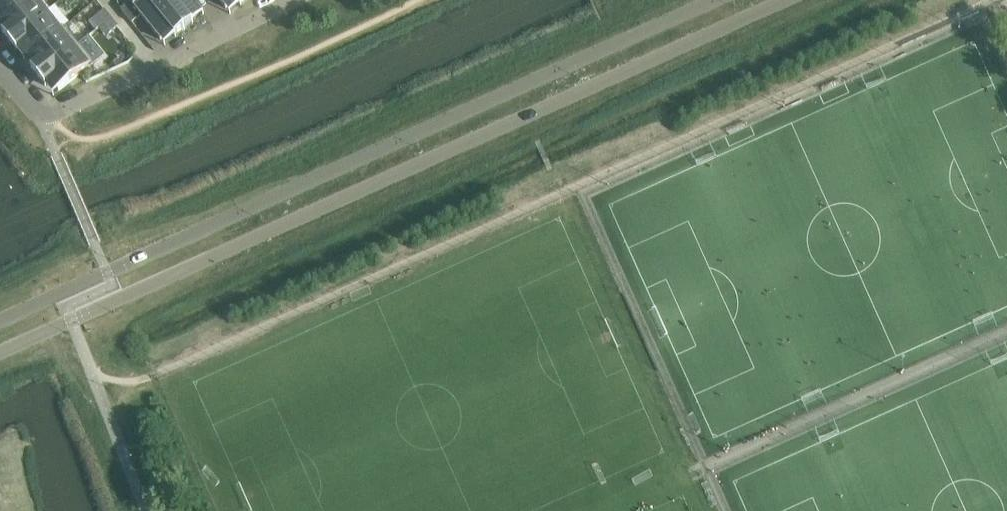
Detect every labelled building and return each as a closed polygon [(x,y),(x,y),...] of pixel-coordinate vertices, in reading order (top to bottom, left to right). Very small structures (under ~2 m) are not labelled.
[(1,19),(24,0),(0,0),(0,18),(1,19)] [(15,37),(50,9),(43,0),(24,0),(1,19),(8,28),(2,32),(10,41),(15,37)] [(121,9),(133,23),(141,16),(160,40),(171,31),(175,37),(184,29),(180,24),(161,0),(132,0),(121,9)] [(180,24),(184,29),(193,22),(189,17),(200,8),(193,0),(161,0),(180,24)] [(50,9),(15,37),(10,41),(17,50),(22,46),(29,54),(64,26),(59,30),(46,13),(50,9)] [(95,17),(102,25),(111,18),(104,10),(95,17)] [(102,25),(108,34),(118,26),(111,18),(102,25)] [(78,44),(64,26),(29,54),(37,63),(31,68),(38,77),(78,44)] [(94,63),(78,44),(38,77),(45,85),(51,81),(59,91),(94,63)]
